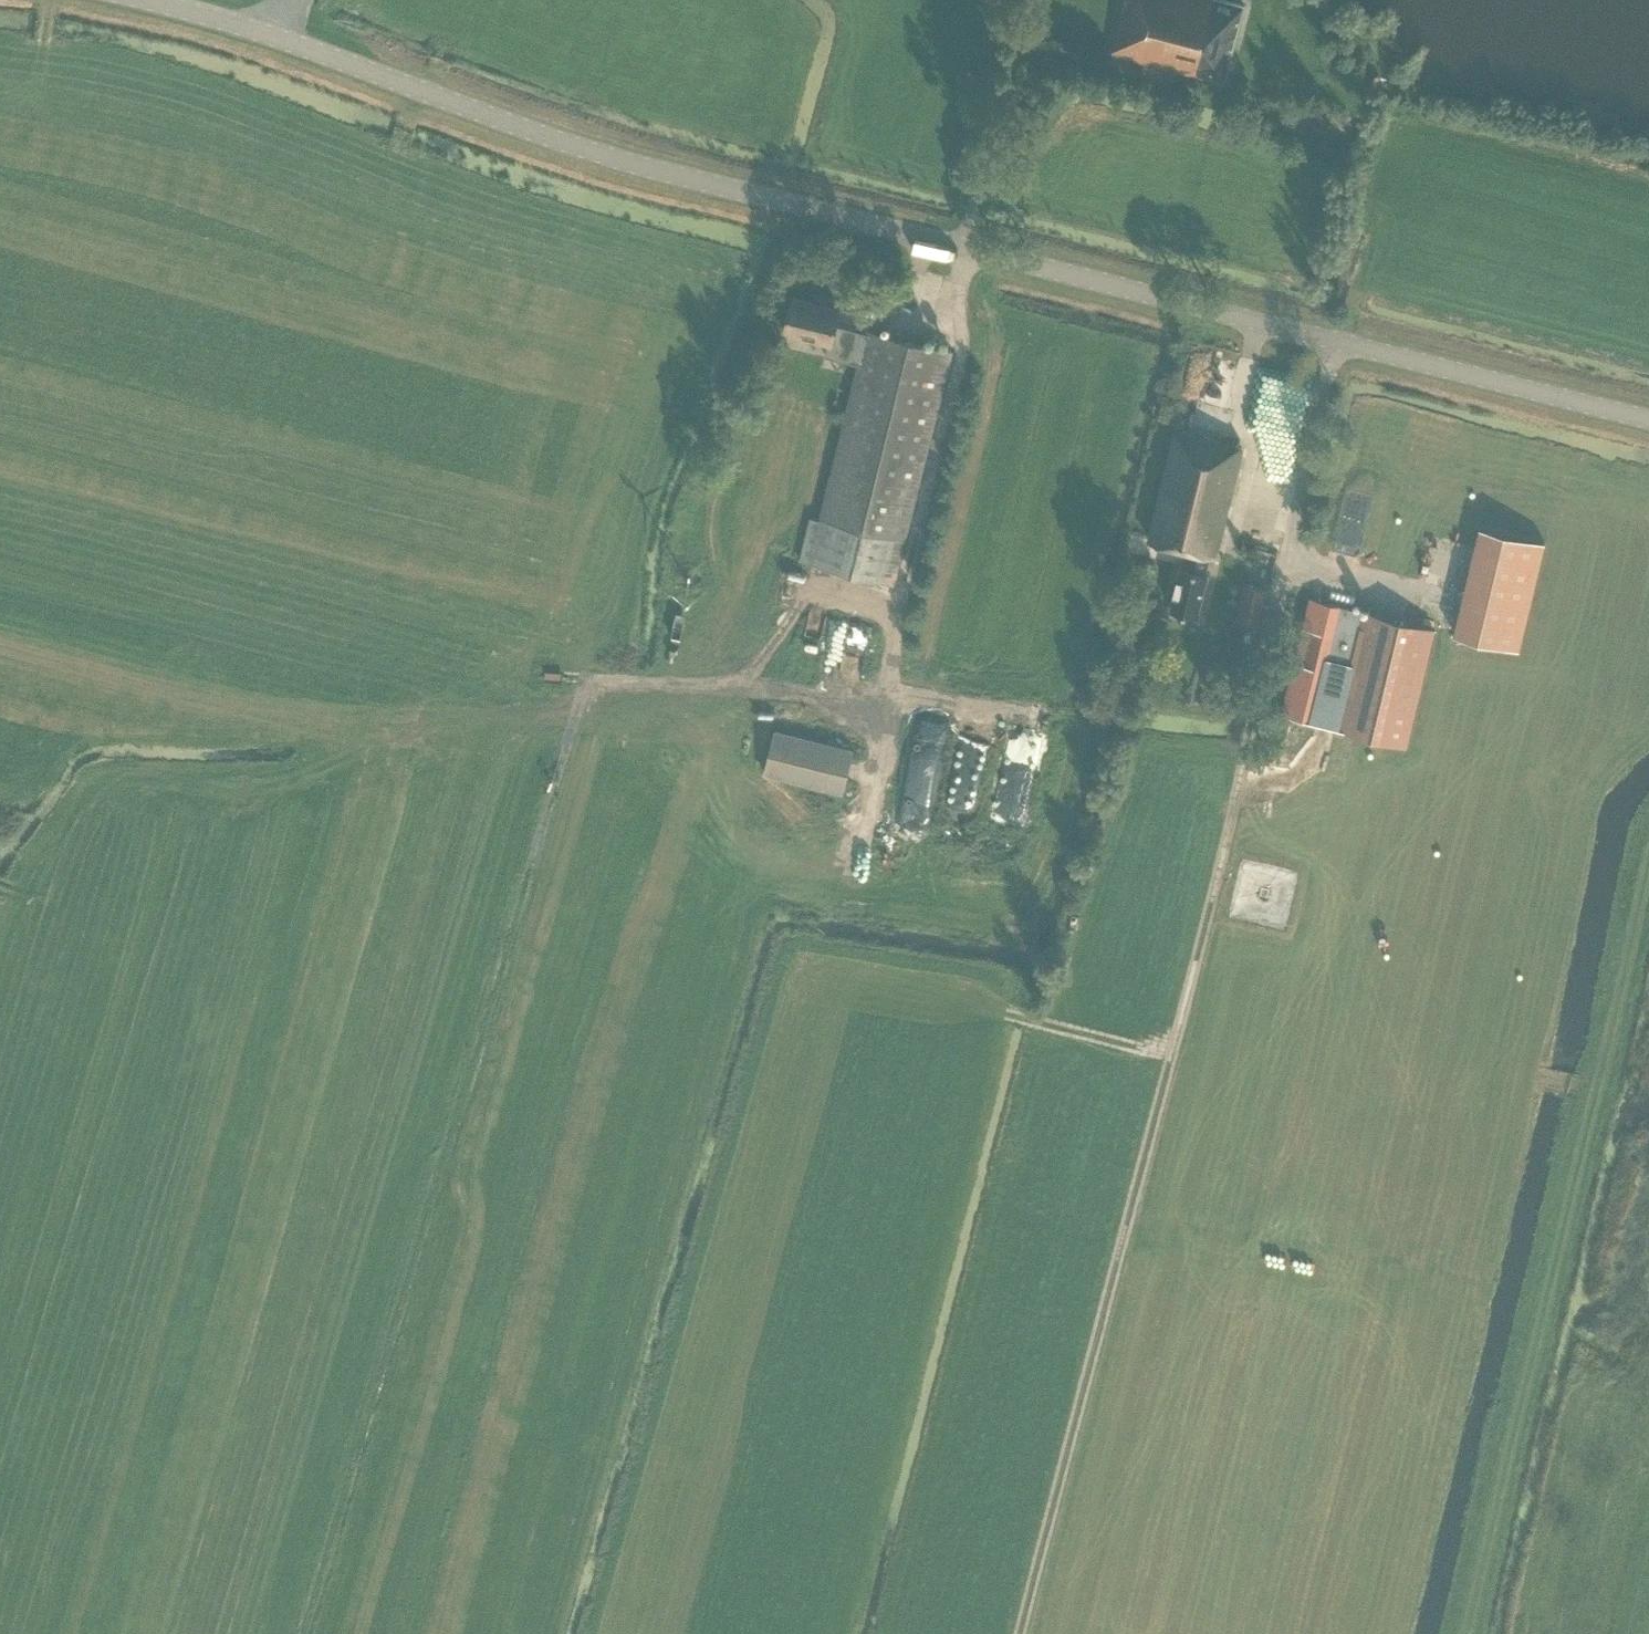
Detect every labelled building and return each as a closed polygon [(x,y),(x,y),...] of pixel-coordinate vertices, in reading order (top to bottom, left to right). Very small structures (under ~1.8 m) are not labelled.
[(1111,51),(1196,74),(1197,71),(1224,79),(1244,5),(1226,0),(1124,0),(1111,51)] [(894,584),(905,541),(953,351),(867,329),(866,333),(836,325),(840,309),(793,297),(784,331),(830,343),(827,356),(858,364),(819,520),(810,518),(799,560),(894,584)] [(1210,554),(1215,556),(1241,447),(1221,442),(1221,440),(1177,429),(1150,540),(1188,549),(1184,566),(1181,565),(1171,607),(1198,614),(1208,572),(1206,571),(1210,554)] [(1481,525),(1454,633),(1518,650),(1545,541),(1481,525)] [(1266,589),(1245,584),(1236,618),(1232,633),(1254,638),(1266,589)] [(1364,611),(1342,606),(1309,598),(1281,712),(1313,720),(1335,726),(1407,744),(1435,629),(1364,611)] [(765,773),(842,792),(853,749),(776,730),(765,773)] [(990,755),(988,733),(957,735),(959,770),(973,769),(972,756),(990,755)]
